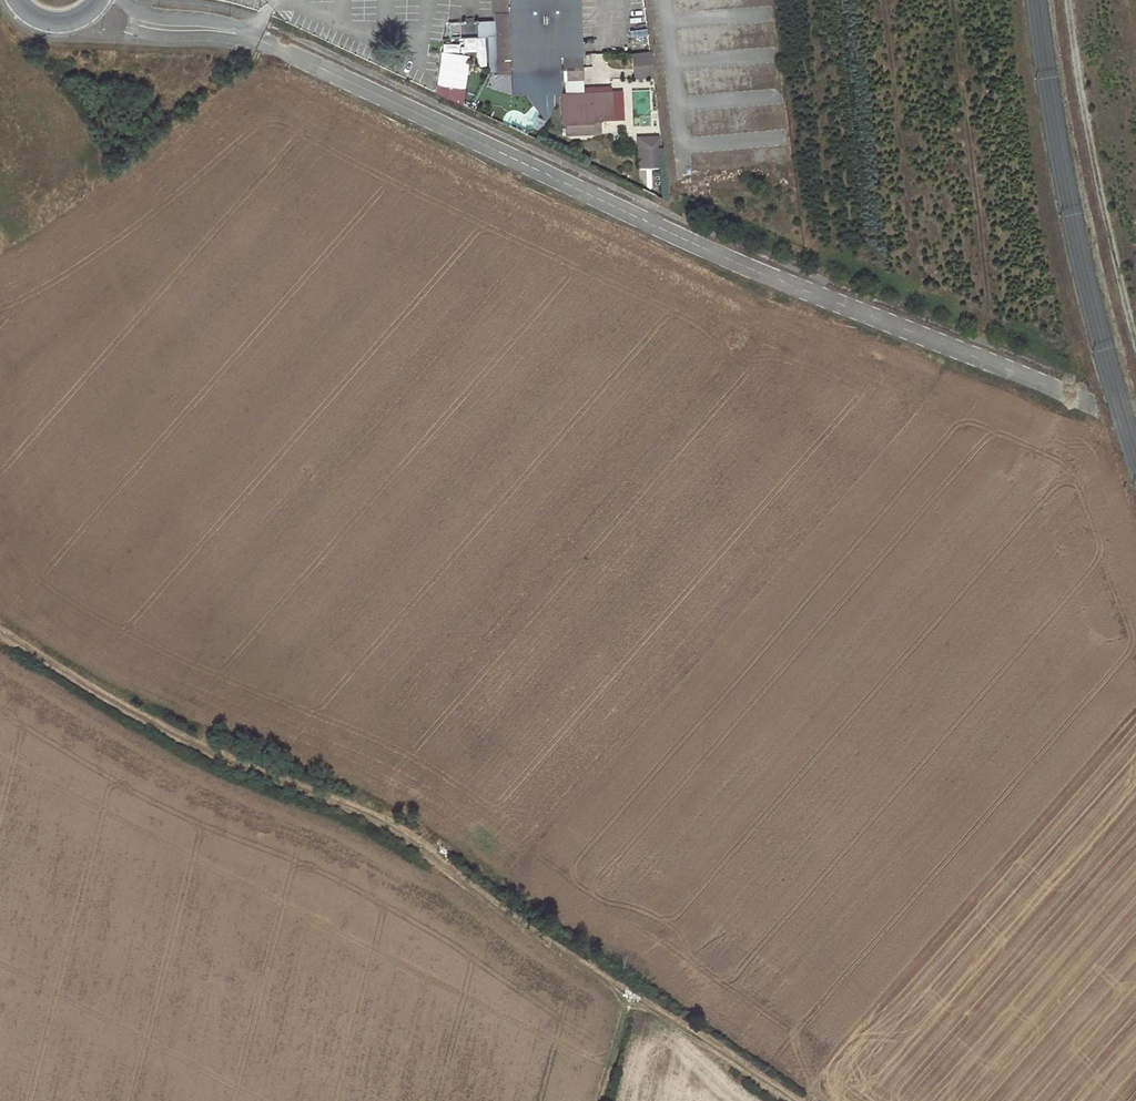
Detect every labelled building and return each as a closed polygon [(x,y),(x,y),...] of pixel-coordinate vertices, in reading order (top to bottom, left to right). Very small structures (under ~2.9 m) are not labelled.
[(580,56),(580,53),(577,0),(490,0),(491,20),(492,72),(507,70),(508,92),(522,91),(543,121),(568,69),(581,68),(580,56)] [(648,53),(631,55),(634,79),(651,77),(648,53)] [(586,94),(559,95),(560,122),(563,122),(564,133),(594,131),(593,121),(609,120),(609,123),(623,122),(622,103),(608,103),(607,93),(598,94),(598,87),(585,88),(586,94)] [(657,138),(637,138),(637,168),(658,168),(657,138)]
